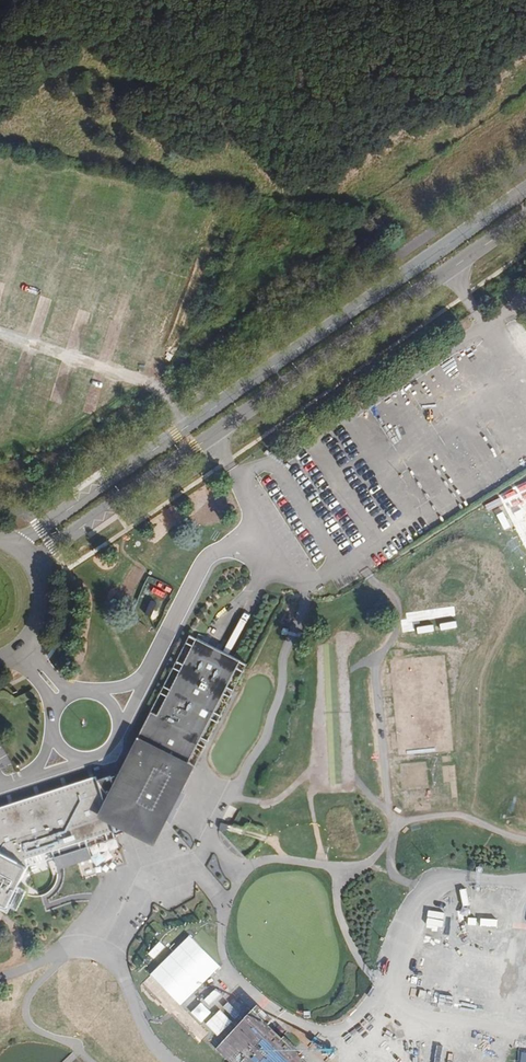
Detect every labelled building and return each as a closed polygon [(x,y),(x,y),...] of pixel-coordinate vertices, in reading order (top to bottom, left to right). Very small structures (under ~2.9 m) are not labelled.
[(135,754),(184,779),(190,768),(184,765),(240,657),(195,634),(156,709),(150,706),(133,738),(141,743),(135,754)] [(135,759),(182,784),(184,779),(135,754),(133,757),(135,759)] [(114,788),(116,790),(114,794),(113,797),(112,801),(111,804),(111,808),(111,812),(111,816),(113,819),(114,823),(116,826),(119,829),(121,831),(124,834),(128,836),(131,837),(134,838),(160,830),(156,825),(174,791),(180,794),(185,786),(135,759),(122,786),(114,788)] [(3,921),(25,881),(21,874),(47,866),(51,881),(86,871),(83,855),(111,847),(112,849),(126,845),(124,840),(134,838),(131,837),(128,836),(124,834),(121,831),(119,829),(116,826),(114,823),(113,819),(111,816),(111,812),(111,808),(111,804),(112,801),(113,797),(114,794),(116,790),(114,788),(95,794),(94,791),(0,820),(0,920),(3,921)]
